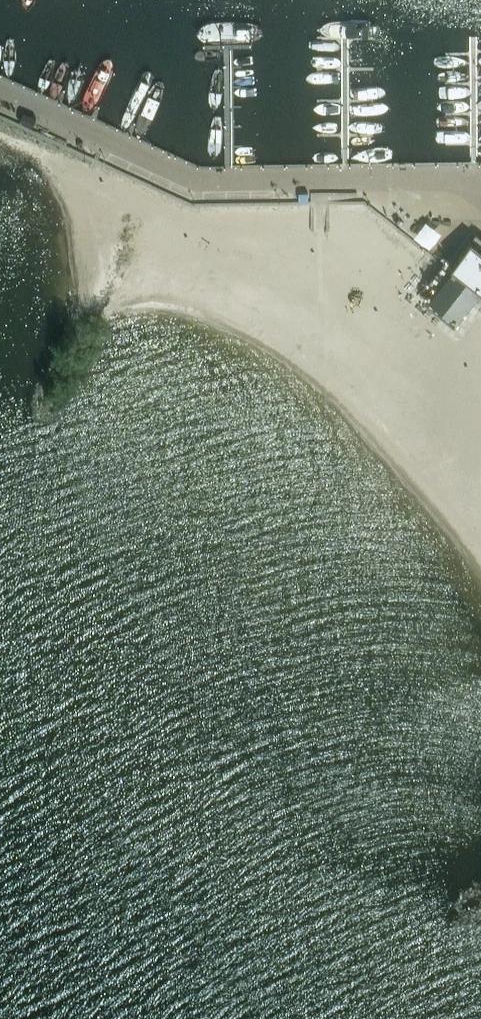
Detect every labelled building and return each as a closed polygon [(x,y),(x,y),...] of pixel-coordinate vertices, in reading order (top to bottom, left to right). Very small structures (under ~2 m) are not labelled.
[(22,112),(18,120),(31,126),(35,118),(22,112)] [(475,232),(468,241),(450,264),(480,289),(480,237),(475,232)] [(455,321),(464,310),(433,285),(424,296),(455,321)]
